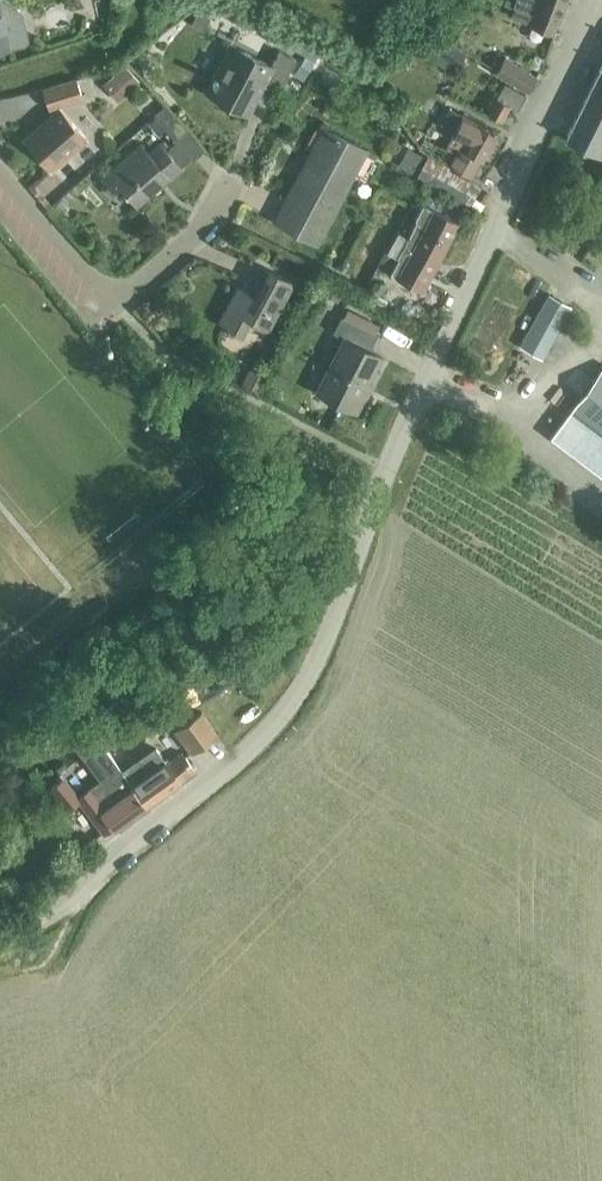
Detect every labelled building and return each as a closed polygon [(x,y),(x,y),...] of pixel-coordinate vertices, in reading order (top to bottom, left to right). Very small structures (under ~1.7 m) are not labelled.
[(0,0),(0,50),(25,44),(28,40),(22,13),(17,10),(3,13),(0,0)] [(566,0),(517,0),(515,5),(535,13),(531,24),(552,32),(556,21),(558,21),(566,0)] [(179,15),(164,34),(174,42),(189,23),(179,15)] [(449,43),(441,55),(462,69),(470,57),(449,43)] [(278,93),(297,58),(280,49),(272,65),(233,44),(208,91),(232,103),(235,98),(252,107),(263,85),(278,93)] [(323,52),(313,65),(336,83),(346,70),(323,52)] [(496,72),(528,91),(537,76),(505,57),(496,72)] [(108,79),(122,97),(144,80),(129,61),(108,79)] [(565,138),(566,138),(601,155),(601,63),(565,138)] [(76,79),(43,89),(48,107),(59,104),(82,97),(76,79)] [(489,114),(504,123),(514,108),(499,99),(489,114)] [(155,115),(176,139),(187,129),(167,105),(155,115)] [(482,161),(498,132),(463,114),(449,107),(441,123),(454,130),(446,146),(455,151),(449,164),(471,176),(480,160),(482,161)] [(61,108),(24,140),(50,169),(86,138),(61,108)] [(277,220),(319,242),(366,151),(326,128),(277,220)] [(166,183),(183,168),(161,143),(150,152),(143,145),(104,179),(115,191),(124,183),(141,201),(164,181),(166,183)] [(401,166),(434,184),(470,205),(480,187),(443,167),(410,148),(401,166)] [(399,258),(391,273),(394,274),(423,289),(458,221),(425,204),(423,203),(416,218),(417,219),(409,235),(408,235),(397,257),(399,258)] [(270,326),(294,280),(271,268),(271,269),(267,267),(259,282),(263,284),(257,295),(239,286),(220,322),(243,335),(253,317),(270,326)] [(548,295),(523,347),(544,358),(570,305),(548,295)] [(362,394),(382,356),(371,350),(379,334),(343,316),(335,332),(347,338),(320,392),(359,411),(366,396),(362,394)] [(252,370),(243,386),(261,396),(270,379),(252,370)] [(551,436),(601,475),(601,370),(551,436)] [(201,711),(175,729),(192,752),(218,735),(201,711)] [(88,725),(70,738),(102,783),(80,799),(105,832),(112,827),(114,829),(146,806),(133,787),(134,786),(124,771),(123,771),(122,771),(117,764),(88,725)] [(158,747),(124,771),(134,786),(133,787),(146,806),(195,770),(184,753),(169,763),(158,747)] [(63,777),(51,786),(68,808),(80,799),(63,777)]
